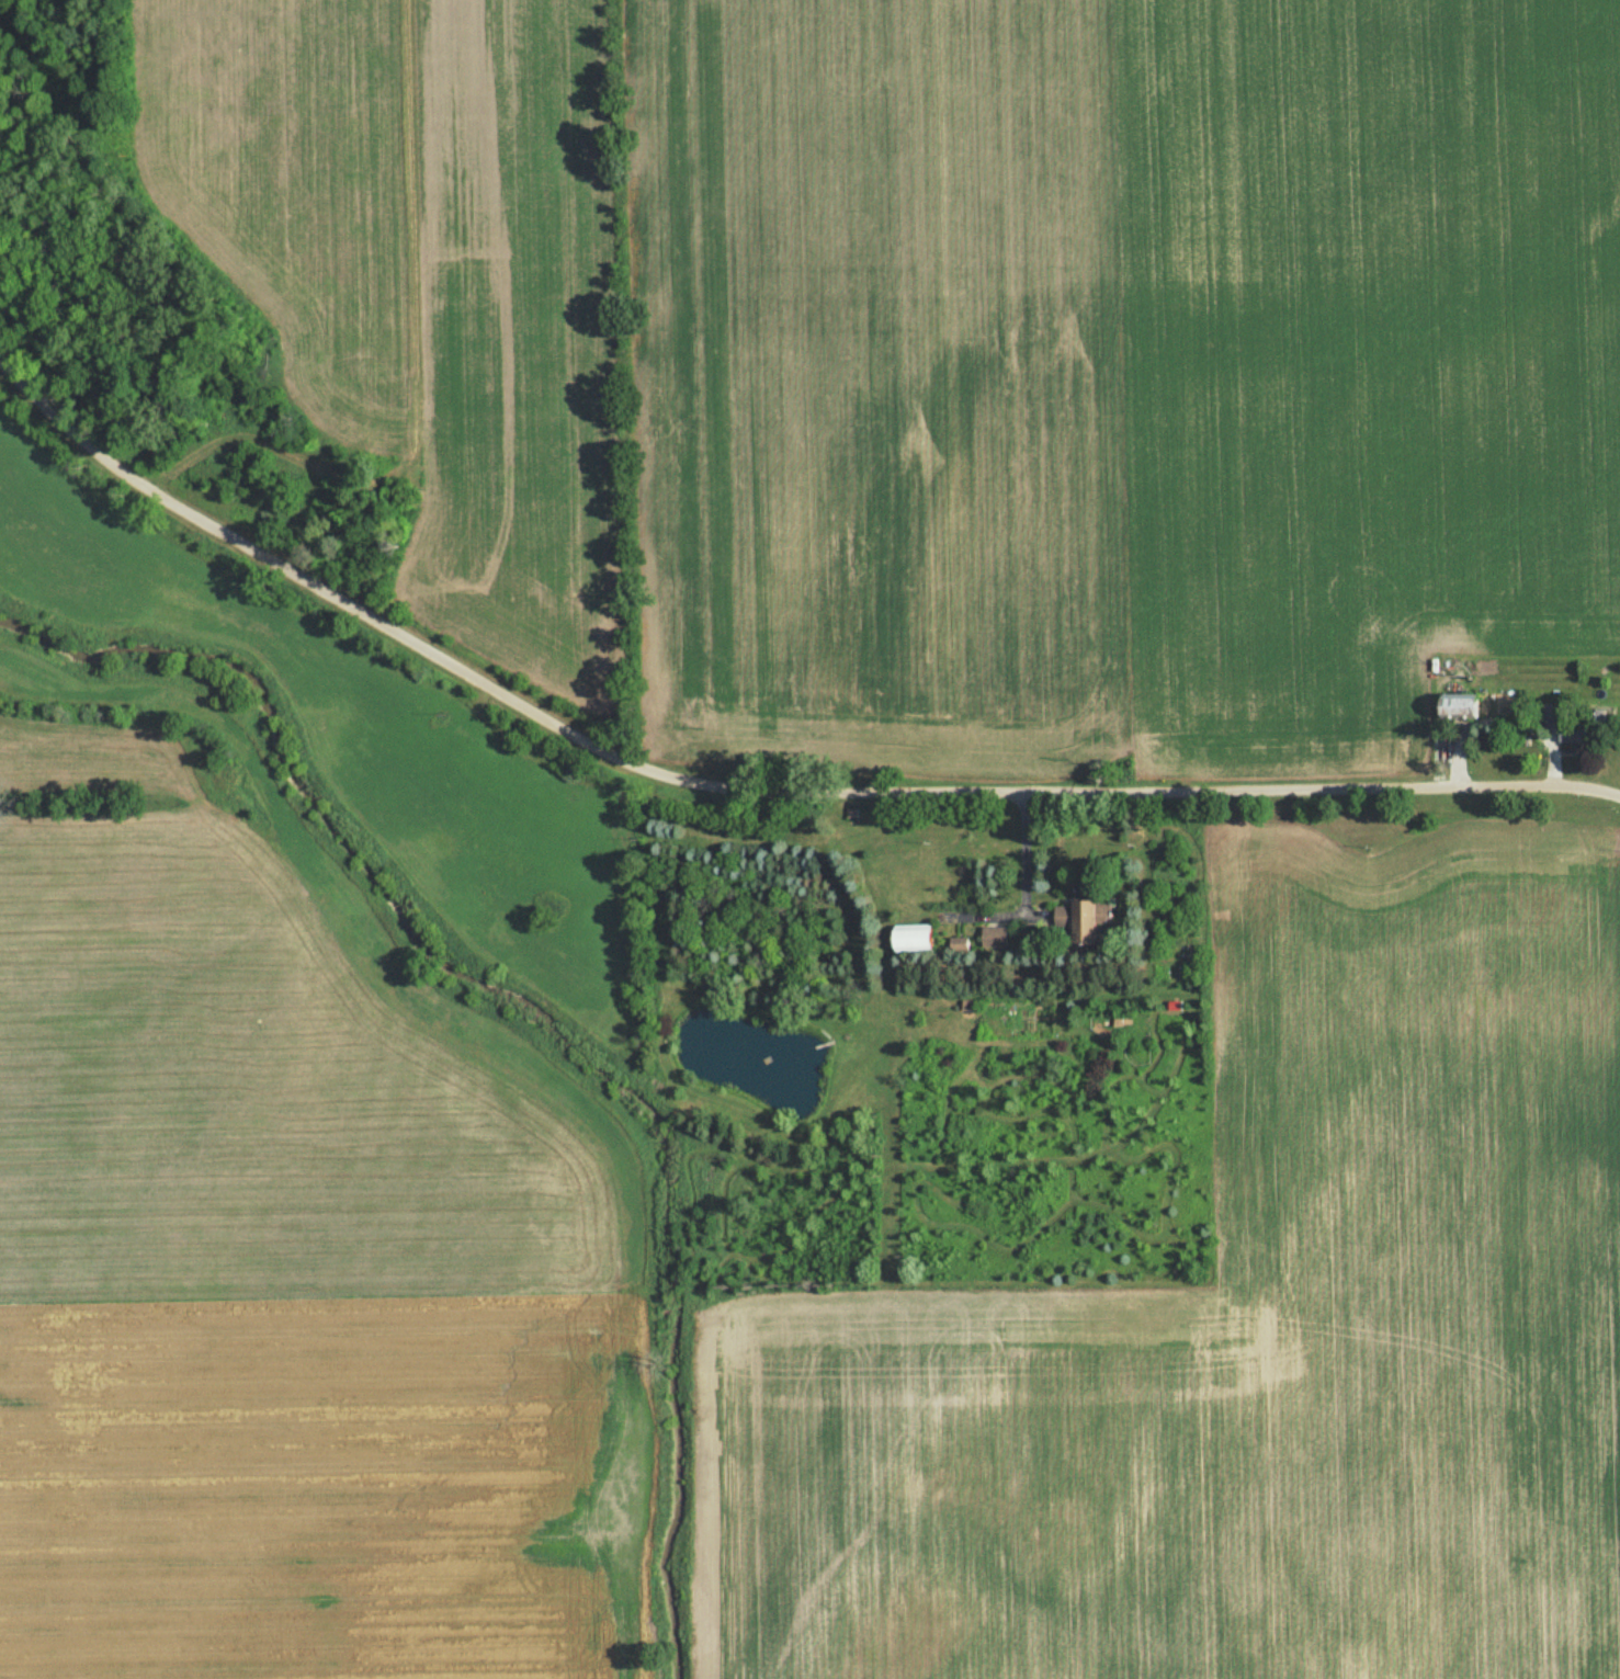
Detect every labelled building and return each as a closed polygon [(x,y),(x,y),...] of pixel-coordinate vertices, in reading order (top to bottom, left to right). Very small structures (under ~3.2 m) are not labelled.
[(1556,742),(1578,743),(1579,728),(1556,727),(1556,742)] [(1050,907),(1050,928),(1071,928),(1071,943),(1092,943),(1092,901),(1070,900),(1070,907),(1050,907)] [(927,925),(890,926),(891,951),(927,950),(927,925)]
